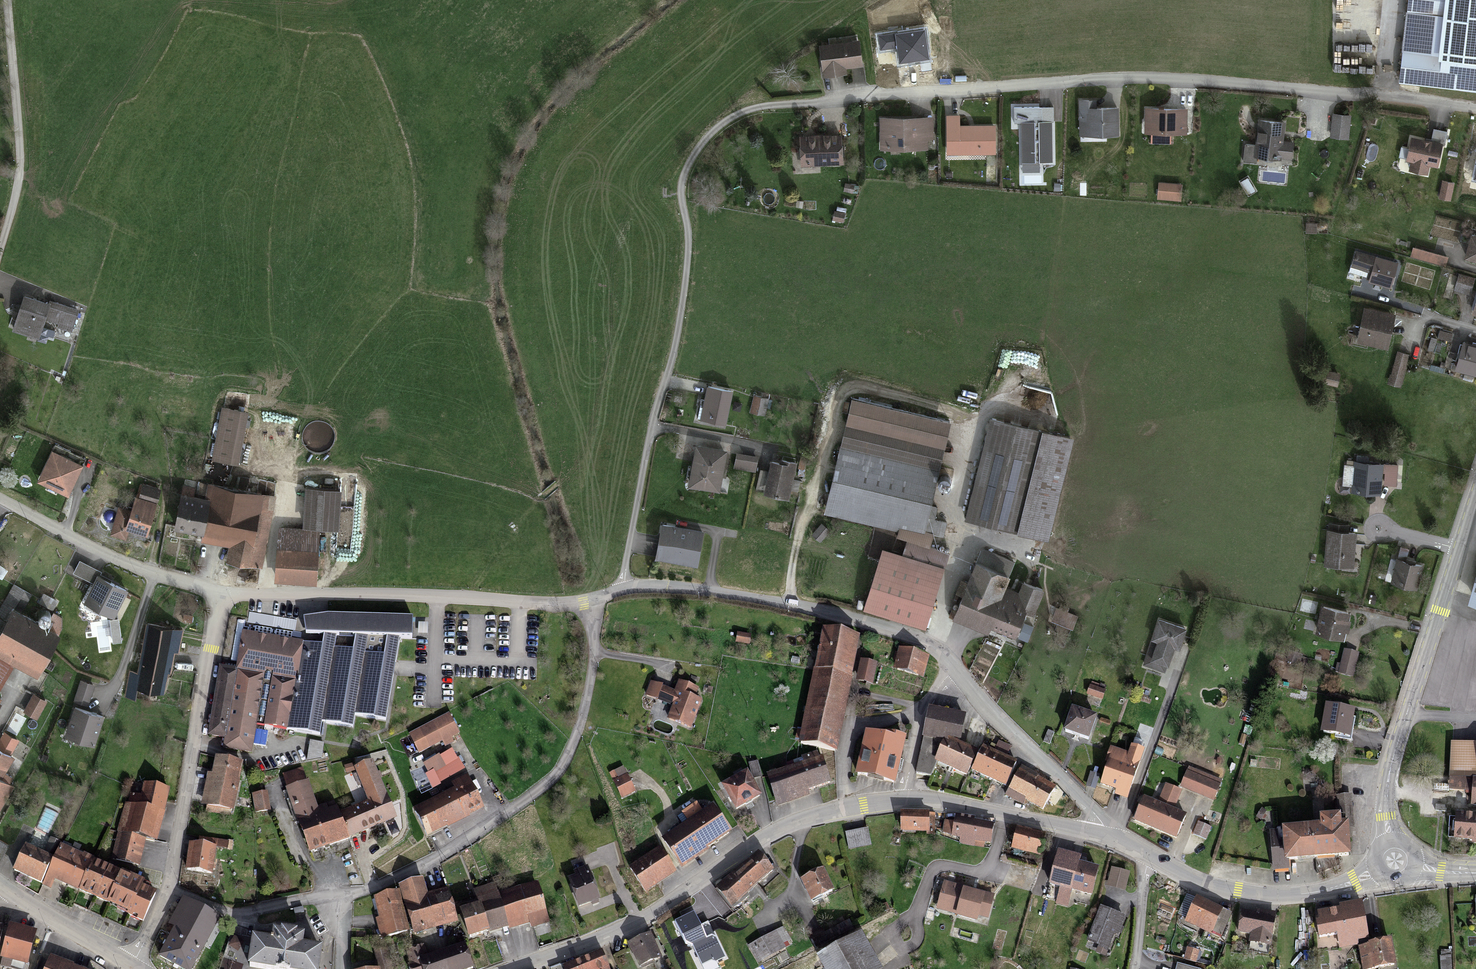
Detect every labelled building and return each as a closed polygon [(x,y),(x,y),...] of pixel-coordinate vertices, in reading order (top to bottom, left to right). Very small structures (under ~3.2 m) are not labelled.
[(1400,80),(1475,88),(1475,0),(1409,0),(1400,80)] [(860,68),(857,43),(818,48),(823,79),(845,76),(844,71),(860,68)] [(1118,136),(1117,110),(1087,111),(1087,124),(1079,125),(1080,136),(1118,136)] [(1185,134),(1185,111),(1145,111),(1145,134),(1185,134)] [(1351,119),(1333,116),(1330,138),(1348,140),(1351,119)] [(957,119),(946,119),(948,156),(995,154),(994,127),(958,128),(957,119)] [(932,140),(932,120),(879,121),(880,152),(927,151),(926,140),(932,140)] [(1282,125),(1260,122),(1256,158),(1291,162),(1293,144),(1280,142),(1282,125)] [(1050,124),(1022,124),(1023,162),(1051,162),(1050,124)] [(1447,133),(1435,130),(1431,145),(1413,141),(1408,162),(1412,163),(1411,172),(1428,175),(1429,168),(1439,170),(1447,133)] [(842,164),(839,138),(800,141),(802,167),(842,164)] [(1180,201),(1181,186),(1159,185),(1158,200),(1180,201)] [(1474,237),(1468,260),(1475,262),(1475,238),(1474,237)] [(1447,259),(1415,250),(1412,258),(1444,267),(1447,259)] [(1396,265),(1357,254),(1353,267),(1371,273),(1369,281),(1389,288),(1396,265)] [(1474,281),(1460,277),(1456,291),(1469,295),(1474,281)] [(37,340),(43,322),(58,327),(57,330),(70,334),(77,312),(49,303),(48,306),(24,299),(13,332),(37,340)] [(1393,317),(1366,312),(1359,344),(1386,350),(1393,317)] [(1465,345),(1457,373),(1475,378),(1475,348),(1465,345)] [(1409,358),(1398,355),(1389,384),(1400,388),(1409,358)] [(731,395),(708,390),(701,423),(725,427),(731,395)] [(768,401),(755,399),(752,415),(764,417),(768,401)] [(951,425),(851,401),(823,518),(905,537),(900,557),(945,567),(949,553),(928,549),(931,539),(924,537),(951,425)] [(236,465),(245,414),(221,409),(212,460),(236,465)] [(1072,440),(990,420),(965,521),(1047,541),(1072,440)] [(726,453),(696,448),(689,488),(718,494),(726,453)] [(80,468),(51,454),(37,481),(66,495),(80,468)] [(756,459),(737,456),(735,469),(753,473),(756,459)] [(780,465),(771,463),(764,495),(789,500),(796,464),(781,461),(780,465)] [(1397,467),(1356,464),(1353,493),(1379,495),(1379,486),(1395,487),(1397,467)] [(275,498),(208,485),(205,501),(181,496),(175,530),(202,536),(201,542),(230,547),(227,563),(261,570),(275,498)] [(145,534),(159,492),(142,486),(138,498),(134,497),(128,513),(118,509),(110,534),(125,539),(128,528),(145,534)] [(338,492),(306,490),(304,529),(336,530),(338,492)] [(695,567),(701,536),(662,529),(656,560),(695,567)] [(314,584),(316,532),(278,530),(276,582),(314,584)] [(1356,534),(1328,532),(1325,566),(1353,568),(1356,534)] [(1014,564),(983,551),(955,619),(1012,642),(1024,611),(1034,615),(1043,591),(1022,583),(1017,594),(1004,588),(1014,564)] [(1421,568),(1399,562),(1393,583),(1415,589),(1421,568)] [(126,587),(98,573),(86,598),(114,612),(126,587)] [(1350,615),(1322,608),(1316,633),(1344,640),(1350,615)] [(10,611),(0,630),(0,658),(14,666),(35,676),(57,635),(10,611)] [(1077,618),(1057,611),(1053,622),(1072,630),(1077,618)] [(44,613),(42,613),(40,613),(39,614),(37,615),(36,617),(36,618),(36,620),(37,622),(39,623),(40,623),(42,624),(44,623),(45,622),(46,621),(47,619),(47,617),(46,616),(45,614),(44,613)] [(328,618),(303,622),(304,637),(323,638),(335,638),(355,639),(367,639),(387,640),(399,641),(411,642),(412,621),(328,618)] [(1186,631),(1158,621),(1144,665),(1165,672),(1173,649),(1179,651),(1186,631)] [(180,633),(146,627),(137,678),(128,676),(124,697),(134,698),(136,690),(163,694),(171,653),(177,654),(180,633)] [(835,754),(858,642),(823,635),(799,747),(835,754)] [(750,638),(738,636),(736,645),(748,647),(750,638)] [(300,648),(244,638),(238,673),(220,670),(209,740),(222,742),(221,748),(251,753),(255,726),(286,730),(300,648)] [(320,651),(300,648),(286,730),(319,735),(320,725),(351,730),(353,718),(385,723),(399,641),(387,640),(383,661),(364,658),(367,639),(355,639),(351,656),(332,653),(335,638),(323,638),(320,651)] [(927,660),(900,653),(895,672),(922,679),(927,660)] [(1358,657),(1345,654),(1339,674),(1352,678),(1358,657)] [(0,658),(0,690),(14,666),(0,658)] [(876,669),(861,665),(856,687),(871,690),(876,669)] [(80,684),(74,703),(87,707),(93,689),(80,684)] [(697,692),(678,685),(675,694),(651,685),(646,700),(672,710),(667,722),(690,731),(700,705),(693,702),(697,692)] [(1104,694),(1090,689),(1087,698),(1101,703),(1104,694)] [(45,705),(32,697),(24,713),(37,720),(45,705)] [(1354,714),(1327,709),(1322,736),(1349,741),(1354,714)] [(103,720),(74,710),(65,737),(94,747),(103,720)] [(965,720),(930,713),(917,776),(930,780),(937,766),(968,780),(970,775),(978,756),(959,747),(965,720)] [(1096,722),(1073,713),(1065,735),(1089,744),(1096,722)] [(455,738),(447,720),(410,738),(419,755),(455,738)] [(894,786),(904,742),(887,738),(887,741),(866,737),(857,777),(894,786)] [(981,750),(978,756),(970,775),(1006,791),(1017,766),(1006,761),(1010,752),(998,747),(994,756),(981,750)] [(1452,748),(1450,781),(1475,783),(1475,749),(1452,748)] [(0,752),(0,799),(11,781),(3,775),(13,760),(0,752)] [(1139,763),(1111,753),(1108,763),(1111,764),(1102,787),(1127,796),(1139,763)] [(804,768),(768,780),(778,809),(808,799),(807,795),(830,787),(820,756),(802,762),(804,768)] [(443,770),(438,760),(425,767),(430,777),(443,770)] [(240,767),(215,762),(212,779),(208,778),(202,808),(231,814),(240,767)] [(393,821),(370,766),(354,772),(367,807),(340,817),(349,841),(393,821)] [(1055,790),(1022,771),(1010,793),(1044,811),(1055,790)] [(622,803),(635,796),(623,772),(610,779),(622,803)] [(1190,772),(1182,791),(1212,803),(1220,784),(1190,772)] [(316,817),(301,773),(282,779),(309,855),(349,841),(340,817),(337,809),(316,817)] [(759,800),(747,778),(724,792),(736,813),(759,800)] [(482,813),(465,780),(453,787),(455,792),(412,814),(426,842),(482,813)] [(1450,781),(1449,793),(1473,795),(1472,810),(1475,810),(1475,783),(1450,781)] [(168,794),(144,788),(141,800),(129,796),(119,835),(146,842),(154,844),(168,794)] [(1165,788),(1158,806),(1145,801),(1136,824),(1177,841),(1186,817),(1173,812),(1180,794),(1165,788)] [(269,813),(266,796),(253,799),(256,815),(269,813)] [(1336,801),(1338,823),(1341,823),(1341,829),(1349,829),(1349,830),(1353,830),(1350,799),(1336,801)] [(688,825),(663,843),(682,870),(728,837),(709,811),(702,816),(698,809),(684,819),(688,825)] [(929,817),(902,817),(902,834),(928,834),(929,817)] [(973,821),(955,818),(951,839),(989,846),(992,829),(972,825),(973,821)] [(1457,819),(1456,840),(1475,842),(1475,820),(1457,819)] [(1321,831),(1282,834),(1285,865),(1288,865),(1351,860),(1349,830),(1349,829),(1341,829),(1341,823),(1338,823),(1321,824),(1321,831)] [(1211,830),(1198,825),(1193,836),(1206,841),(1211,830)] [(870,847),(867,832),(845,837),(849,852),(870,847)] [(1044,840),(1018,833),(1013,852),(1039,859),(1044,840)] [(1285,865),(1282,834),(1269,835),(1273,872),(1289,871),(1288,865),(1285,865)] [(139,867),(146,842),(119,835),(112,860),(139,867)] [(213,851),(190,848),(187,872),(210,875),(213,851)] [(54,864),(25,850),(14,874),(44,887),(54,864)] [(79,894),(92,865),(60,851),(54,864),(44,887),(50,890),(54,883),(79,894)] [(673,876),(658,854),(630,873),(645,894),(673,876)] [(1079,862),(1058,856),(1049,889),(1060,892),(1056,906),(1066,909),(1071,894),(1089,899),(1096,873),(1077,868),(1079,862)] [(770,874),(757,859),(716,894),(730,909),(770,874)] [(107,909),(122,878),(92,865),(79,894),(107,909)] [(600,904),(587,871),(574,876),(575,880),(569,882),(581,912),(600,904)] [(1129,876),(1113,872),(1109,887),(1124,892),(1129,876)] [(832,894),(823,875),(802,885),(812,904),(832,894)] [(155,894),(122,878),(107,909),(140,924),(155,894)] [(422,884),(398,891),(400,895),(411,934),(412,937),(456,924),(447,893),(427,899),(422,884)] [(993,899),(945,885),(937,913),(975,924),(977,918),(987,920),(993,899)] [(478,909),(459,916),(468,943),(530,923),(532,930),(548,925),(535,886),(497,898),(494,888),(473,894),(478,909)] [(411,934),(400,895),(373,902),(378,922),(375,923),(380,942),(411,934)] [(1223,914),(1198,902),(1188,924),(1213,936),(1223,914)] [(184,906),(171,929),(175,932),(160,959),(178,968),(192,968),(217,924),(184,906)] [(1367,942),(1360,906),(1317,914),(1322,940),(1337,937),(1339,947),(1367,942)] [(701,923),(694,910),(675,920),(686,940),(693,944),(702,964),(711,959),(716,961),(725,956),(708,920),(701,923)] [(1123,920),(1102,912),(1088,945),(1109,953),(1123,920)] [(1276,920),(1244,914),(1240,934),(1254,937),(1252,947),(1270,950),(1276,920)] [(794,943),(783,925),(749,945),(759,963),(794,943)] [(24,968),(33,938),(0,931),(0,964),(24,968)] [(253,944),(248,968),(316,968),(318,955),(299,951),(301,940),(272,935),(270,946),(253,944)] [(861,938),(818,961),(822,968),(878,968),(861,938)] [(650,939),(629,949),(638,968),(643,968),(660,961),(650,939)] [(1390,945),(1360,951),(1363,968),(1395,968),(1390,945)] [(462,948),(425,961),(421,947),(404,953),(409,968),(469,968),(462,948)] [(1199,953),(1187,950),(1185,960),(1196,963),(1199,953)] [(377,968),(391,968),(387,951),(373,954),(377,968)] [(600,954),(564,968),(606,968),(600,954)] [(1441,955),(1442,968),(1451,968),(1451,954),(1441,955)] [(50,960),(46,968),(74,968),(50,960)]
